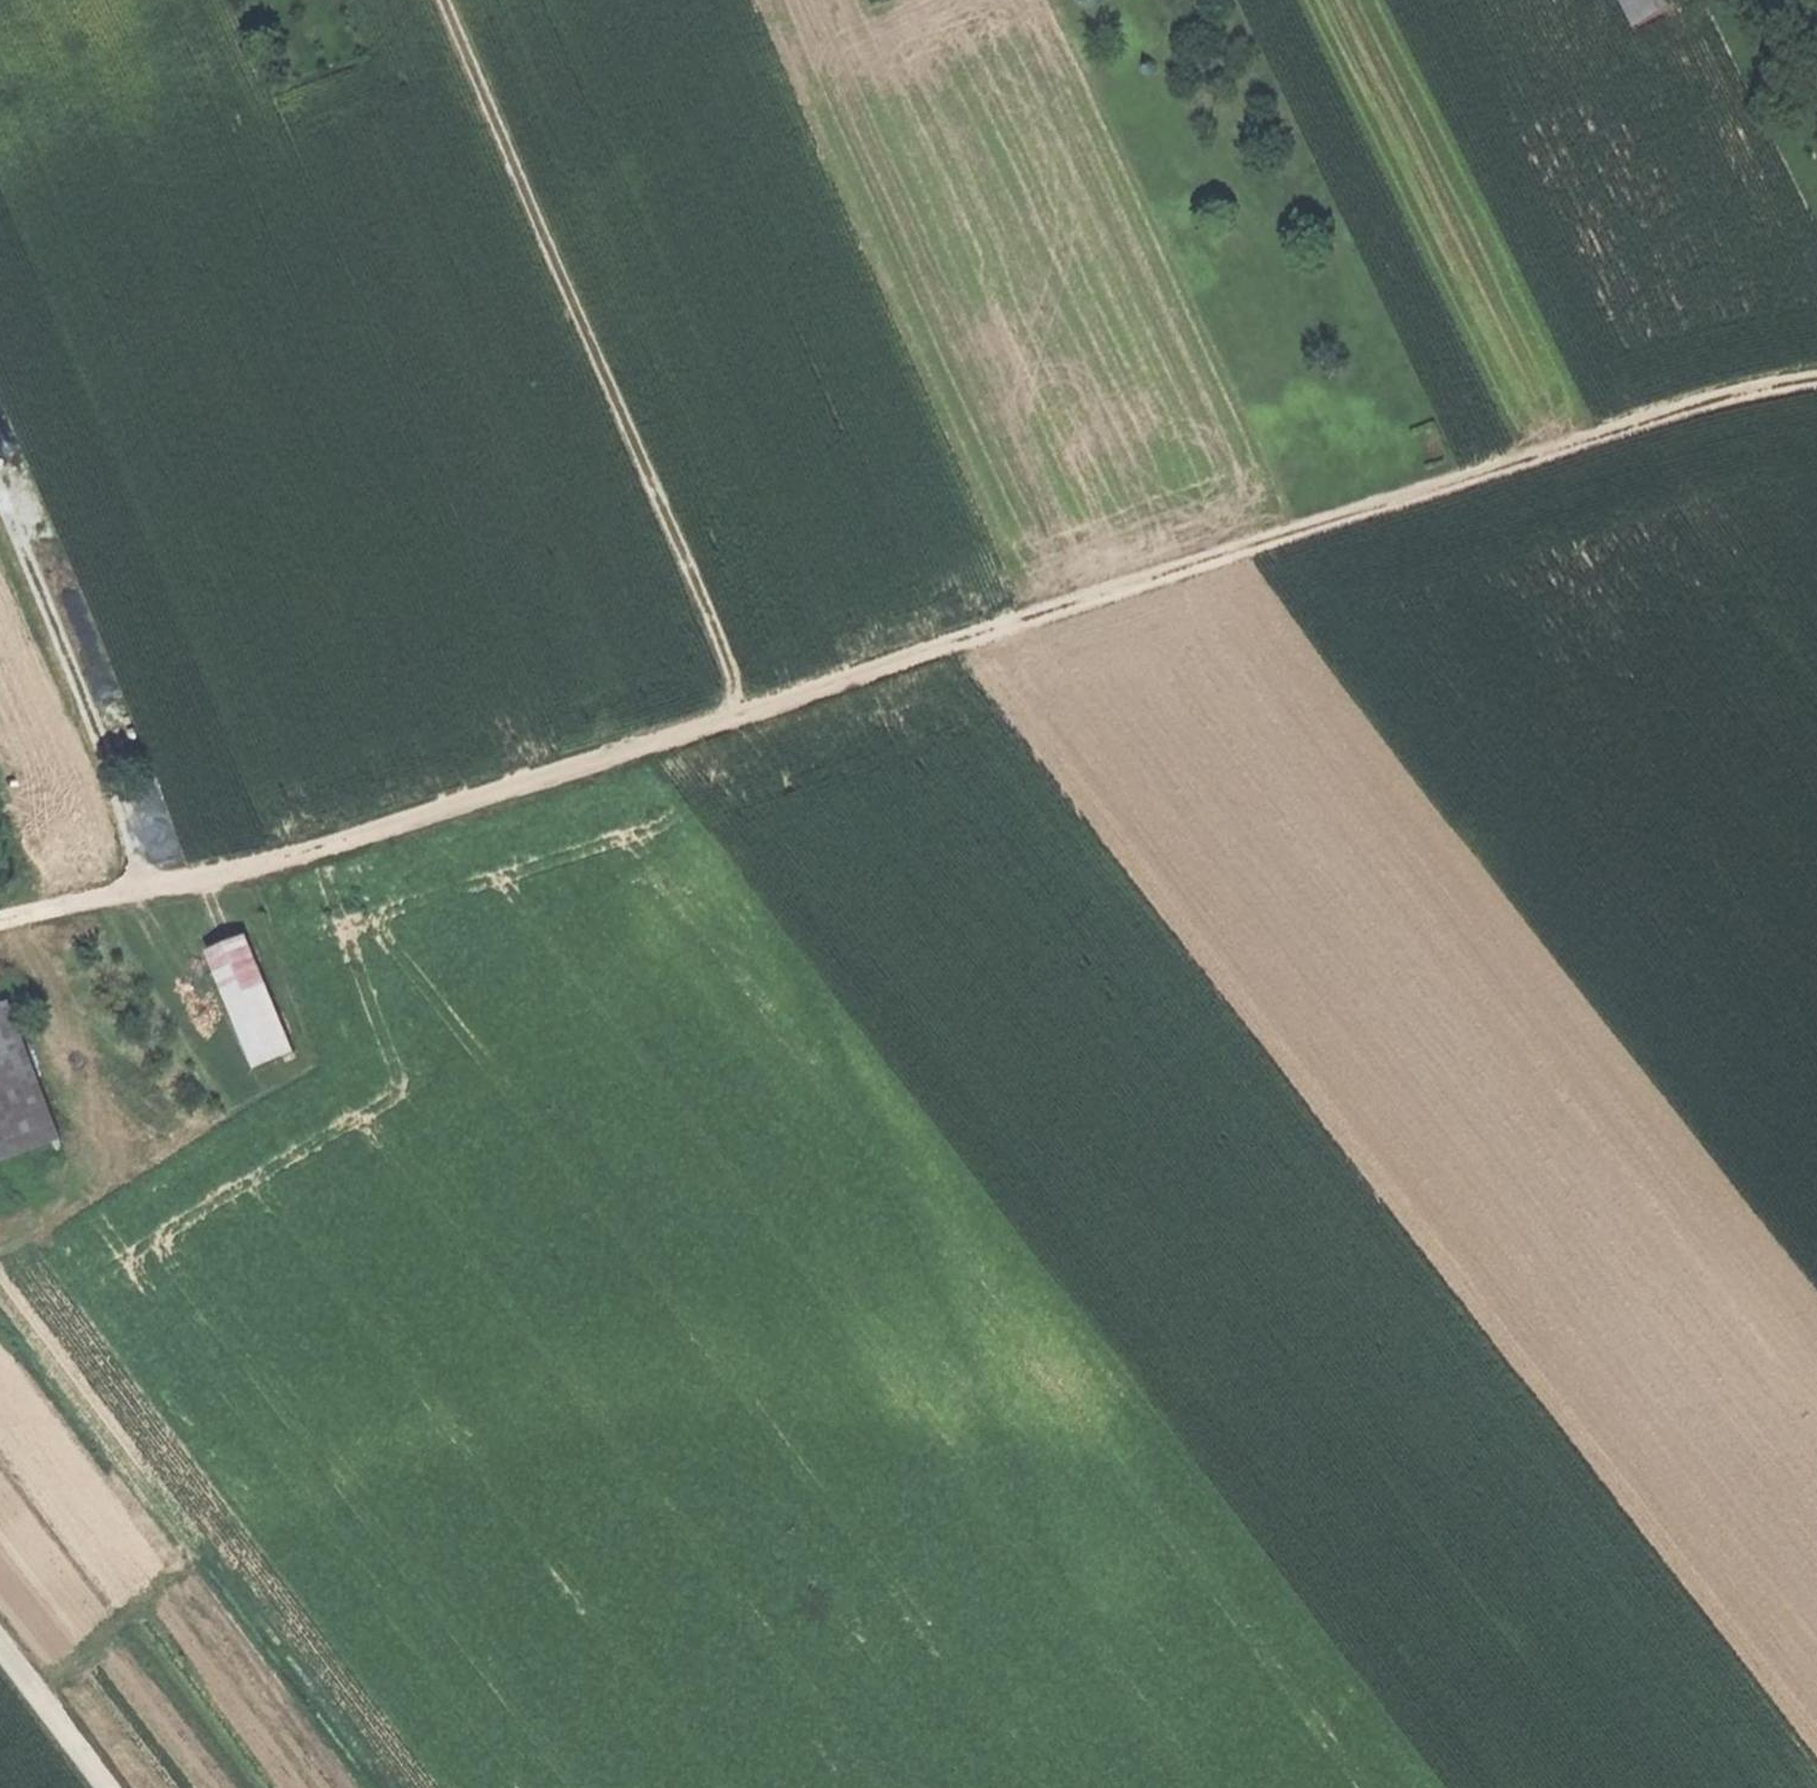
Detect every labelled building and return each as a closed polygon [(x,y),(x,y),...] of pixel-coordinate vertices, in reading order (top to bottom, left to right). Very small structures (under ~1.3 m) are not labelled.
[(1640,27),(1688,2),(1687,0),(1626,0),(1640,27)] [(213,947),(258,1064),(298,1049),(253,932),(213,947)]
